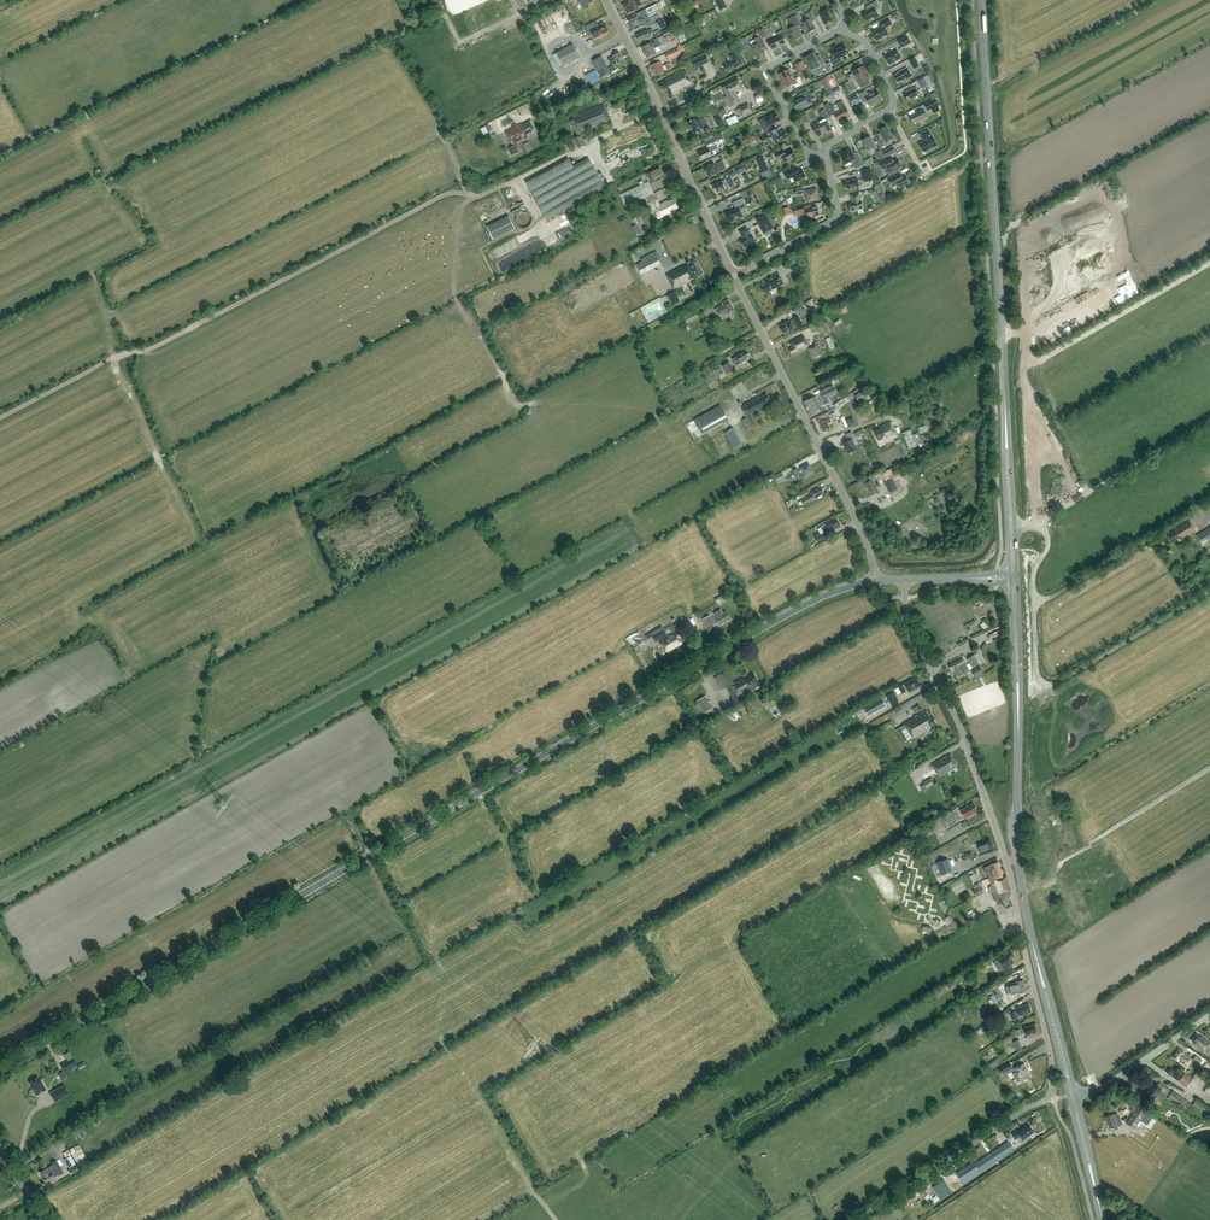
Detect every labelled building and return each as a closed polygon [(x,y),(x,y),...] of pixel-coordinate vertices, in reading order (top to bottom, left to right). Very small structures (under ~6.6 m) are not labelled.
[(589,7),(588,4),(593,1),(593,0),(578,0),(583,10),(589,7)] [(627,14),(634,11),(636,10),(635,7),(638,6),(636,1),(633,3),(632,1),(629,2),(623,5),(627,14)] [(871,9),(862,14),(866,21),(874,17),(874,18),(879,16),(876,10),(880,8),(877,1),(869,5),(871,9)] [(630,18),(629,18),(635,30),(645,25),(646,26),(654,22),(652,18),(659,15),(657,11),(660,9),(657,4),(637,14),(630,18)] [(825,25),(832,21),(827,10),(822,12),(819,6),(812,10),(816,18),(820,15),(825,25)] [(805,15),(808,20),(803,23),(809,33),(816,29),(812,22),(816,20),(812,12),(805,15)] [(802,27),(796,15),(788,19),(792,28),(789,29),(794,40),(802,37),(798,29),(802,27)] [(882,26),(872,32),(876,41),(888,35),(885,28),(892,25),(889,18),(880,23),(882,26)] [(663,20),(657,23),(660,29),(666,26),(663,20)] [(594,28),(592,23),(584,27),(589,36),(594,34),(596,38),(607,32),(603,23),(594,28)] [(567,33),(569,37),(579,32),(578,28),(567,33)] [(767,36),(763,28),(758,31),(762,38),(767,36)] [(649,34),(653,32),(652,29),(648,31),(648,30),(637,35),(640,41),(644,39),(644,40),(651,37),(649,34)] [(768,42),(772,50),(785,43),(784,40),(787,38),(783,30),(777,33),(779,37),(768,42)] [(654,40),(655,42),(652,44),(652,43),(642,47),(647,57),(656,53),(654,49),(662,45),(661,45),(666,43),(662,35),(654,40)] [(898,40),(902,48),(911,43),(907,35),(898,40)] [(752,47),(757,57),(765,54),(762,48),(765,46),(761,37),(754,40),(756,44),(752,47)] [(573,44),(557,53),(564,66),(580,58),(573,44)] [(849,53),(844,45),(838,49),(836,45),(832,48),(836,57),(830,60),(833,66),(842,61),(841,57),(849,53)] [(677,48),(665,54),(668,60),(680,54),(677,48)] [(896,49),(891,52),(884,56),(889,64),(901,58),(896,49)] [(613,56),(609,59),(615,70),(619,67),(620,67),(626,64),(619,52),(613,56)] [(737,52),(732,55),(734,60),(731,62),(735,68),(743,64),(737,52)] [(819,67),(822,71),(826,68),(822,60),(818,63),(814,54),(805,59),(812,70),(819,67)] [(918,56),(922,65),(926,63),(922,54),(918,56)] [(709,62),(706,55),(696,60),(699,67),(709,62)] [(610,72),(602,56),(593,61),(603,80),(611,76),(609,73),(610,72)] [(915,57),(909,60),(913,69),(920,66),(915,57)] [(800,72),(806,69),(802,61),(796,65),(800,72)] [(662,73),(665,71),(671,68),(669,64),(663,67),(661,62),(658,63),(651,66),(656,76),(662,73)] [(860,63),(853,67),(855,70),(853,71),(856,78),(867,72),(863,66),(862,67),(860,63)] [(907,67),(901,71),(902,72),(894,75),(898,82),(902,80),(903,81),(912,76),(907,67)] [(780,74),(783,80),(793,76),(790,69),(780,74)] [(595,70),(586,75),(592,86),(601,81),(595,70)] [(662,90),(665,88),(669,95),(673,93),(674,94),(692,85),(690,79),(688,80),(686,76),(688,75),(685,70),(665,80),(666,81),(659,84),(662,90)] [(870,79),(867,72),(856,78),(861,88),(870,84),(868,80),(870,79)] [(833,74),(828,76),(834,87),(839,84),(833,74)] [(799,77),(795,79),(793,76),(783,80),(787,87),(793,84),(795,88),(803,84),(799,77)] [(918,81),(921,88),(928,85),(924,77),(918,81)] [(818,81),(821,87),(824,85),(825,88),(830,86),(828,83),(826,78),(818,81)] [(737,95),(738,94),(738,92),(739,92),(738,91),(743,88),(739,80),(724,87),(723,88),(733,107),(741,103),(737,95)] [(835,96),(842,92),(839,86),(832,90),(830,91),(833,95),(835,94),(835,96)] [(918,96),(917,94),(920,93),(916,86),(906,91),(907,93),(904,95),(908,101),(918,96)] [(804,108),(813,103),(812,103),(811,104),(809,99),(812,98),(810,94),(810,95),(808,90),(798,95),(800,95),(802,98),(794,102),(797,109),(804,106),(805,107),(804,107),(804,108)] [(881,99),(877,91),(868,96),(866,91),(859,95),(863,102),(867,100),(869,105),(881,99)] [(849,99),(852,105),(860,101),(857,95),(849,99)] [(927,111),(931,109),(934,114),(940,111),(938,106),(939,105),(936,99),(924,104),(927,111)] [(839,109),(845,120),(851,117),(843,101),(837,104),(839,109)] [(829,103),(824,105),(830,117),(835,115),(839,123),(845,120),(839,109),(835,111),(833,106),(831,106),(829,103)] [(610,120),(604,106),(604,104),(599,106),(572,117),(574,120),(571,121),(578,137),(575,138),(579,148),(586,146),(588,145),(586,139),(583,140),(582,136),(581,136),(580,132),(610,120)] [(752,111),(748,104),(739,109),(743,115),(752,111)] [(823,120),(819,122),(825,133),(831,130),(826,120),(829,118),(825,109),(819,112),(823,120)] [(928,117),(923,109),(917,112),(917,113),(910,117),(913,123),(918,121),(918,122),(928,117)] [(776,112),(765,118),(768,123),(762,126),(765,132),(772,129),(770,125),(780,120),(776,112)] [(729,126),(739,121),(736,115),(726,120),(729,126)] [(715,118),(719,127),(725,124),(720,116),(715,118)] [(694,134),(701,131),(700,130),(705,127),(704,126),(707,124),(705,119),(702,121),(700,117),(695,120),(694,119),(688,122),(687,122),(694,135),(694,134)] [(529,137),(528,135),(535,132),(531,122),(523,125),(522,124),(506,132),(512,145),(529,137)] [(825,133),(819,122),(812,125),(818,137),(825,133)] [(893,139),(889,131),(886,126),(880,130),(882,134),(886,143),(893,139)] [(783,132),(783,131),(779,133),(777,128),(770,132),(772,136),(769,138),(767,134),(759,137),(762,142),(769,138),(772,136),(776,143),(786,138),(786,137),(788,136),(785,131),(783,132)] [(937,146),(932,137),(928,130),(920,134),(923,140),(924,140),(925,141),(920,144),(924,152),(937,146)] [(702,160),(715,155),(713,151),(723,146),(723,145),(726,144),(720,131),(713,135),(714,138),(705,142),(708,148),(699,152),(701,157),(700,157),(701,160),(702,160)] [(748,140),(751,147),(759,144),(755,137),(748,140)] [(860,142),(862,141),(864,145),(865,145),(868,151),(875,147),(870,137),(860,142)] [(517,149),(519,148),(517,145),(509,149),(512,155),(519,152),(517,149)] [(893,147),(883,152),(886,157),(896,152),(893,147)] [(858,153),(858,154),(854,156),(850,149),(843,152),(843,151),(839,153),(841,158),(842,157),(845,164),(852,161),(855,166),(863,163),(858,153)] [(775,154),(779,160),(783,158),(785,163),(796,157),(792,150),(785,153),(783,150),(775,154)] [(877,156),(879,160),(885,157),(881,150),(877,152),(879,155),(877,156)] [(762,172),(764,171),(769,169),(763,156),(756,159),(762,172)] [(883,169),(886,167),(890,175),(885,178),(899,171),(898,169),(902,167),(898,159),(893,161),(891,157),(879,162),(883,169)] [(871,158),(865,161),(867,166),(873,163),(871,158)] [(574,168),(569,159),(527,183),(547,219),(605,187),(590,159),(574,168)] [(716,166),(714,163),(712,164),(712,165),(705,168),(708,176),(709,176),(714,174),(714,175),(718,173),(718,172),(721,171),(726,169),(723,161),(717,163),(718,165),(716,166)] [(745,163),(737,167),(740,172),(747,168),(745,163)] [(788,180),(793,177),(795,181),(806,176),(802,169),(799,171),(797,166),(784,173),(788,180)] [(663,174),(660,168),(651,173),(651,172),(646,175),(651,184),(656,182),(654,179),(663,174)] [(862,170),(865,182),(873,180),(870,168),(862,170)] [(723,176),(725,180),(722,181),(718,182),(718,183),(713,185),(716,192),(722,190),(722,191),(726,189),(725,187),(729,185),(730,187),(734,185),(730,177),(735,175),(734,171),(723,176)] [(901,173),(895,176),(889,179),(892,187),(897,184),(900,191),(905,189),(904,186),(910,183),(906,176),(903,177),(901,173)] [(783,181),(779,174),(768,179),(771,186),(783,181)] [(846,188),(848,188),(848,189),(859,186),(858,178),(846,181),(847,182),(844,182),(846,188)] [(647,197),(653,193),(654,193),(648,182),(620,195),(626,206),(647,197)] [(885,190),(881,182),(875,186),(879,194),(885,190)] [(755,193),(752,188),(746,191),(749,196),(755,193)] [(806,191),(808,202),(819,199),(816,189),(806,191)] [(660,205),(657,199),(656,199),(653,193),(647,197),(658,219),(665,216),(664,213),(672,209),(672,210),(678,208),(673,199),(668,202),(668,200),(660,205)] [(861,201),(859,194),(851,195),(852,203),(849,203),(851,212),(863,209),(861,201)] [(729,223),(743,216),(740,210),(746,207),(742,199),(733,203),(734,203),(737,208),(726,213),(729,218),(727,218),(729,223)] [(802,212),(805,211),(804,206),(790,209),(792,214),(794,214),(795,216),(800,214),(801,216),(802,215),(802,212)] [(783,208),(785,216),(791,214),(790,207),(783,208)] [(806,209),(807,212),(802,213),(803,218),(805,220),(807,221),(809,220),(811,219),(812,217),(819,215),(817,207),(806,209)] [(523,211),(521,208),(512,213),(513,216),(523,211)] [(517,216),(517,217),(516,218),(516,219),(516,221),(516,222),(516,224),(517,225),(518,226),(519,227),(521,228),(522,228),(523,228),(525,228),(526,228),(527,227),(529,227),(530,226),(531,225),(531,223),(532,222),(532,221),(532,219),(532,218),(531,217),(531,215),(530,214),(528,213),(527,213),(526,212),(524,212),(523,212),(522,212),(520,213),(519,214),(518,215),(517,216)] [(755,219),(763,234),(765,233),(772,229),(764,214),(755,219)] [(638,216),(633,219),(636,225),(637,224),(642,234),(641,234),(642,236),(647,233),(638,216)] [(511,217),(506,220),(509,225),(514,222),(511,217)] [(637,236),(641,233),(637,225),(633,227),(637,236)] [(742,236),(743,236),(744,238),(740,240),(744,248),(756,242),(752,234),(751,235),(747,228),(740,232),(742,236)] [(642,275),(662,264),(656,254),(636,265),(642,275)] [(789,266),(792,272),(802,267),(799,262),(789,266)] [(675,290),(690,281),(690,279),(694,277),(694,276),(700,273),(695,263),(688,266),(685,267),(684,265),(667,275),(675,290)] [(770,291),(784,284),(778,273),(764,281),(767,285),(762,288),(765,293),(769,290),(770,291)] [(672,306),(679,302),(674,292),(666,296),(672,306)] [(653,312),(667,305),(664,299),(650,306),(653,312)] [(723,304),(719,307),(715,309),(718,315),(722,313),(723,316),(728,313),(729,315),(735,311),(729,300),(722,303),(723,304)] [(687,324),(698,318),(694,311),(684,317),(687,324)] [(789,321),(780,326),(781,329),(782,333),(783,332),(784,333),(788,331),(789,333),(794,330),(793,328),(792,328),(797,326),(798,328),(803,325),(798,317),(793,319),(794,320),(790,322),(789,321)] [(826,332),(831,330),(826,320),(821,323),(826,332)] [(1059,323),(1061,329),(1069,326),(1066,320),(1059,323)] [(792,348),(788,350),(791,355),(797,352),(798,353),(808,348),(802,336),(789,342),(792,348)] [(830,350),(835,348),(830,337),(825,340),(830,350)] [(823,355),(817,345),(818,344),(817,342),(813,343),(814,346),(807,349),(813,360),(823,355)] [(741,363),(747,360),(746,359),(750,357),(746,351),(732,359),(736,366),(741,363)] [(734,371),(729,362),(722,366),(727,375),(734,371)] [(742,378),(737,381),(740,388),(745,385),(742,378)] [(821,394),(823,399),(833,394),(832,391),(831,390),(833,388),(831,383),(819,390),(821,394)] [(856,396),(867,390),(865,385),(853,391),(856,396)] [(767,407),(766,406),(772,403),(767,394),(760,398),(759,396),(740,407),(747,418),(742,421),(747,430),(754,426),(749,417),(767,407)] [(810,416),(820,411),(819,407),(825,404),(824,404),(821,400),(822,399),(821,399),(819,395),(815,397),(814,398),(813,398),(803,403),(810,416)] [(725,405),(697,418),(704,433),(732,419),(725,405)] [(817,418),(819,421),(818,421),(823,433),(830,429),(827,424),(832,422),(831,420),(834,419),(834,417),(836,416),(835,413),(829,416),(828,413),(817,418)] [(845,426),(841,416),(835,418),(839,428),(845,426)] [(880,429),(874,432),(879,442),(886,438),(887,439),(896,435),(890,422),(879,427),(880,429)] [(925,425),(918,428),(920,434),(927,431),(925,425)] [(727,432),(736,448),(745,443),(737,427),(727,432)] [(910,430),(902,433),(909,449),(917,446),(910,430)] [(852,440),(855,439),(852,432),(845,435),(848,441),(844,443),(849,454),(856,450),(852,440)] [(922,443),(918,433),(913,435),(917,445),(922,443)] [(813,472),(813,471),(813,470),(812,468),(811,468),(809,464),(804,466),(803,466),(802,467),(801,468),(803,472),(800,473),(798,468),(793,471),(799,481),(803,478),(802,477),(805,476),(813,472)] [(774,476),(778,483),(786,479),(781,472),(774,476)] [(896,479),(895,478),(885,483),(889,493),(901,487),(898,479),(898,478),(896,479)] [(877,489),(880,488),(878,483),(875,485),(873,480),(865,484),(866,488),(867,488),(871,496),(878,492),(877,489)] [(812,495),(801,501),(804,506),(815,500),(814,499),(822,495),(821,494),(824,492),(822,488),(819,489),(819,488),(810,492),(812,495)] [(824,533),(828,531),(828,530),(832,529),(833,531),(841,526),(837,517),(832,520),(832,519),(824,523),(825,525),(821,527),(824,533)] [(1196,532),(1189,520),(1174,529),(1175,531),(1167,535),(1172,544),(1180,539),(1181,540),(1196,532)] [(1209,542),(1209,527),(1196,535),(1203,546),(1209,542)] [(818,542),(825,539),(823,533),(820,534),(819,532),(814,535),(818,542)] [(715,599),(719,605),(727,600),(724,594),(715,599)] [(707,628),(715,623),(714,622),(717,620),(720,625),(731,619),(727,612),(723,614),(721,610),(714,613),(712,610),(708,613),(709,616),(703,619),(707,628)] [(988,620),(982,624),(986,630),(992,626),(988,620)] [(667,635),(664,629),(652,636),(656,642),(667,635)] [(680,632),(677,634),(675,635),(674,634),(661,641),(667,653),(683,644),(680,638),(682,636),(680,632)] [(974,655),(967,659),(972,667),(984,660),(979,652),(974,655)] [(952,670),(954,668),(958,677),(969,671),(963,658),(949,665),(952,670)] [(971,672),(976,679),(985,674),(980,666),(971,672)] [(725,670),(717,675),(714,677),(721,690),(731,684),(738,696),(751,689),(750,688),(753,687),(754,689),(760,685),(758,682),(759,682),(754,673),(745,679),(744,677),(733,683),(725,670)] [(902,693),(906,691),(905,691),(908,689),(909,691),(920,685),(916,678),(905,684),(902,685),(899,687),(902,693)] [(888,705),(891,704),(898,700),(893,692),(887,696),(889,701),(887,702),(888,705)] [(698,700),(700,703),(696,705),(701,715),(715,708),(708,695),(698,700)] [(868,715),(886,705),(882,698),(864,708),(868,715)] [(904,723),(907,728),(898,733),(904,744),(913,739),(931,728),(930,726),(937,723),(934,717),(931,719),(926,711),(904,723)] [(932,764),(939,776),(957,766),(950,754),(932,764)] [(934,784),(931,778),(923,782),(927,789),(934,784)] [(960,810),(965,818),(978,811),(973,803),(960,810)] [(936,821),(942,831),(961,819),(955,809),(936,821)] [(994,850),(991,840),(984,842),(978,844),(982,854),(987,853),(994,850)] [(952,872),(948,859),(937,862),(941,875),(952,872)] [(991,864),(984,868),(985,872),(987,871),(990,880),(982,882),(983,885),(990,883),(995,901),(1010,896),(1009,894),(1011,894),(1010,890),(1011,890),(1007,876),(1003,877),(998,862),(991,864)] [(949,884),(954,892),(965,886),(961,878),(949,884)] [(982,886),(972,891),(973,892),(972,893),(973,894),(974,894),(976,897),(985,892),(982,886)] [(944,899),(938,903),(943,913),(950,909),(944,899)] [(1003,969),(1014,962),(1011,958),(1014,956),(1011,951),(998,959),(1003,969)] [(1004,977),(1014,970),(1012,966),(1002,973),(1004,977)] [(980,985),(983,990),(992,985),(989,980),(980,985)] [(1010,988),(1009,986),(1005,987),(1007,993),(1011,993),(1010,990),(1014,990),(1015,994),(1018,993),(1019,993),(1026,991),(1023,980),(1016,982),(1012,983),(1013,987),(1010,988)] [(999,985),(992,990),(999,1000),(1006,995),(999,985)] [(971,992),(973,996),(981,991),(978,987),(971,992)] [(1015,1012),(1015,1011),(1010,1012),(1012,1019),(1020,1017),(1019,1016),(1031,1012),(1029,1004),(1016,1008),(1018,1012),(1015,1012)] [(985,1025),(978,1030),(981,1034),(988,1029),(985,1025)] [(1028,1026),(1024,1027),(1021,1028),(1014,1030),(1016,1035),(1023,1034),(1022,1033),(1026,1032),(1026,1035),(1036,1032),(1034,1025),(1028,1026)] [(1197,1034),(1191,1040),(1194,1043),(1193,1044),(1203,1052),(1209,1043),(1200,1035),(1200,1036),(1197,1034)] [(1184,1053),(1184,1052),(1179,1048),(1172,1057),(1178,1061),(1178,1060),(1187,1066),(1192,1059),(1184,1053)] [(1004,1061),(1000,1056),(989,1064),(992,1069),(1004,1061)] [(1202,1060),(1196,1056),(1193,1060),(1199,1064),(1202,1060)] [(77,1065),(73,1058),(61,1065),(65,1072),(77,1065)] [(1010,1064),(1000,1070),(1003,1076),(1014,1070),(1010,1064)] [(1021,1081),(1022,1081),(1030,1077),(1024,1064),(1015,1068),(1017,1072),(1013,1074),(1015,1077),(1019,1076),(1021,1081)] [(1192,1078),(1185,1073),(1179,1081),(1186,1086),(1192,1078)] [(36,1095),(46,1090),(42,1082),(41,1083),(38,1077),(30,1082),(33,1088),(32,1088),(36,1095)] [(1153,1083),(1145,1095),(1152,1101),(1160,1090),(1169,1096),(1168,1098),(1189,1113),(1194,1106),(1173,1091),(1172,1092),(1159,1083),(1157,1086),(1153,1083)] [(49,1093),(55,1102),(70,1093),(64,1084),(49,1093)] [(1204,1106),(1198,1102),(1192,1109),(1189,1114),(1201,1122),(1209,1110),(1204,1106)] [(1137,1107),(1126,1123),(1134,1129),(1140,1120),(1147,1125),(1152,1118),(1145,1113),(1137,1107)] [(1106,1121),(1107,1121),(1109,1129),(1113,1128),(1114,1128),(1115,1129),(1115,1130),(1118,1129),(1118,1128),(1117,1126),(1122,1124),(1120,1116),(1118,1117),(1117,1113),(1113,1114),(1105,1117),(1106,1121)] [(1023,1140),(1034,1132),(1029,1124),(1018,1132),(1020,1136),(1017,1138),(1021,1144),(1024,1141),(1023,1140)] [(70,1135),(73,1141),(88,1134),(85,1127),(70,1135)] [(974,1162),(956,1174),(963,1184),(981,1173),(996,1162),(995,1162),(1014,1149),(1008,1141),(975,1164),(974,1162)] [(79,1144),(69,1150),(76,1162),(79,1168),(89,1163),(79,1144)] [(69,1168),(75,1164),(70,1155),(64,1159),(69,1168)] [(56,1160),(51,1163),(52,1165),(45,1169),(40,1172),(43,1177),(42,1177),(45,1182),(47,1181),(48,1182),(55,1178),(54,1177),(58,1175),(58,1176),(63,1173),(56,1160)] [(69,1170),(71,1174),(78,1170),(76,1166),(69,1170)] [(939,1198),(951,1190),(942,1178),(931,1186),(939,1198)]
